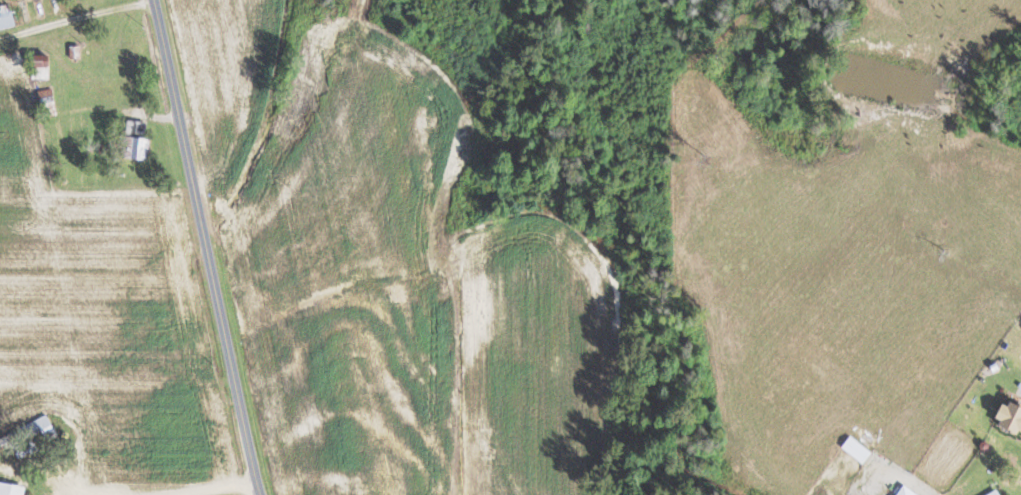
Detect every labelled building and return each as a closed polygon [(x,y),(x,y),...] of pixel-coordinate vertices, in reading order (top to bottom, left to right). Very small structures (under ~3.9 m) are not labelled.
[(20,25),(15,2),(0,6),(0,30),(20,25)] [(153,138),(133,135),(130,157),(150,159),(153,138)] [(993,398),(985,416),(992,419),(990,424),(1020,437),(1020,410),(993,398)] [(60,433),(49,413),(3,437),(10,449),(30,439),(34,447),(60,433)] [(30,486),(0,480),(0,494),(28,494),(30,486)] [(899,484),(891,494),(915,494),(899,484)]
